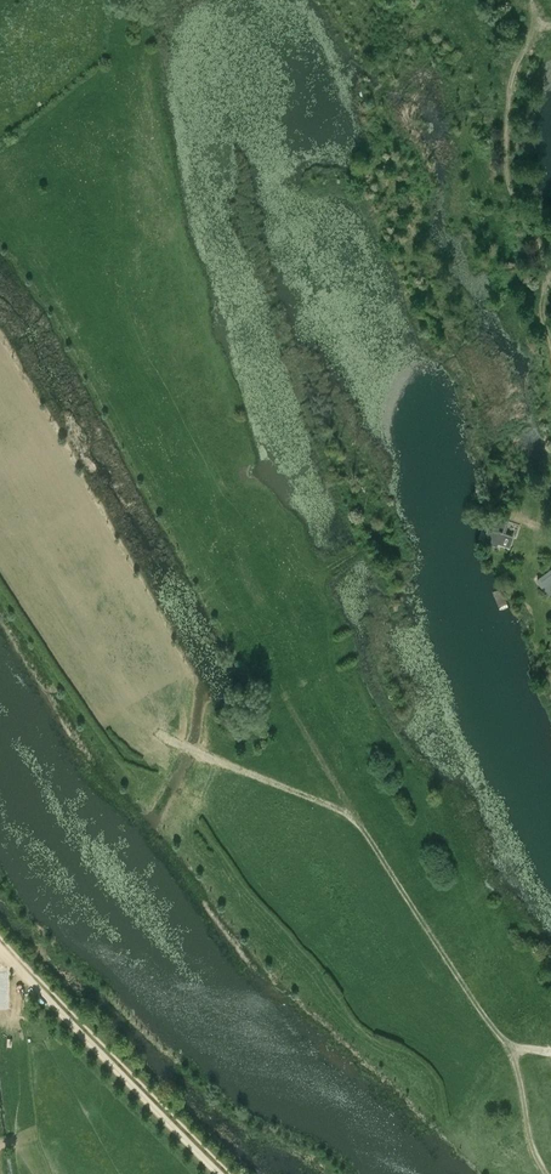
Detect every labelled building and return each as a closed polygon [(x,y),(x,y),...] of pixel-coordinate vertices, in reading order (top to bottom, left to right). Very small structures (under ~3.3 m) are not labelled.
[(502,533),(505,521),(492,515),(488,528),(482,526),(478,539),(485,541),(502,548),(508,535),(502,533)]
